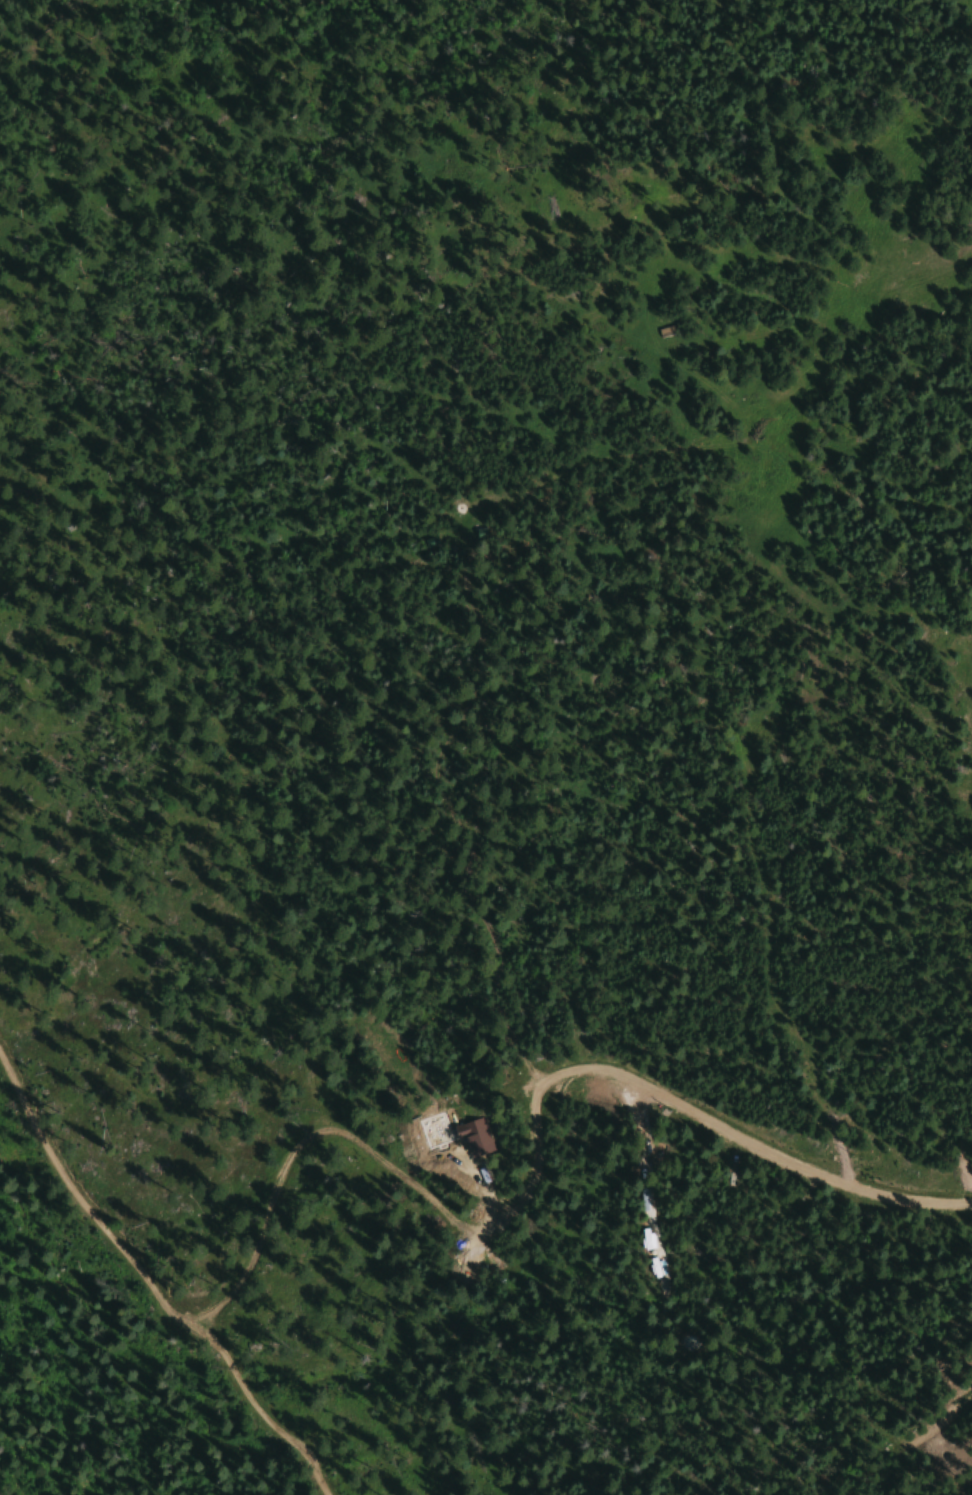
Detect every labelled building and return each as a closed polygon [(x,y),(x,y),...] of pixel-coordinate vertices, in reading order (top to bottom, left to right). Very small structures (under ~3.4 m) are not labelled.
[(660,337),(673,334),(671,326),(658,329),(660,337)]
